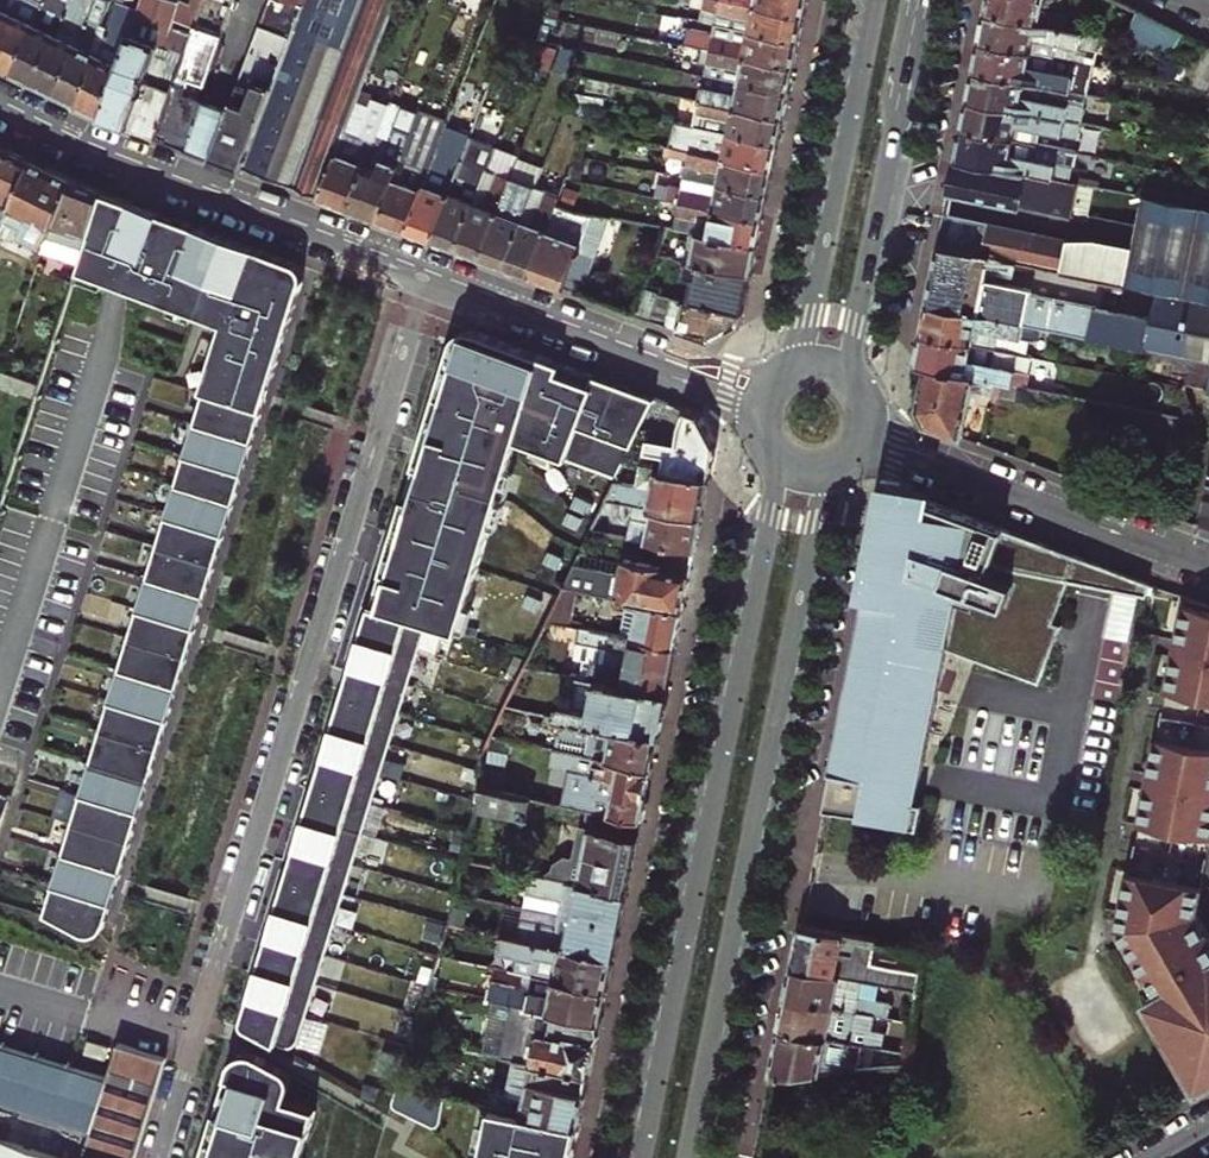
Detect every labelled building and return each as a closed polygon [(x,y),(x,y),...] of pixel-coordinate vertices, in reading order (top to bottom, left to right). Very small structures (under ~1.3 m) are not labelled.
[(45,1),(45,0),(20,0),(15,14),(0,45),(0,67),(13,73),(36,26),(45,1)] [(15,14),(7,11),(11,0),(0,0),(0,45),(15,14)] [(15,14),(20,0),(11,0),(7,11),(15,14)] [(87,23),(79,47),(56,94),(77,104),(99,55),(107,31),(101,28),(109,4),(99,0),(95,0),(87,23)] [(101,115),(101,116),(158,137),(187,57),(193,41),(209,0),(140,0),(135,13),(101,115)] [(218,68),(225,48),(221,42),(236,0),(209,0),(193,41),(187,57),(212,66),(218,68)] [(292,36),(243,168),(323,198),(368,75),(396,0),(305,0),(292,36)] [(305,0),(270,0),(261,26),(292,36),(305,0)] [(751,31),(799,40),(803,15),(731,0),(720,0),(717,13),(715,24),(734,27),(751,31)] [(803,15),(806,0),(731,0),(803,15)] [(986,12),(1039,23),(1043,0),(989,0),(986,12)] [(68,9),(45,1),(36,26),(13,73),(35,84),(58,35),(65,16),(68,9)] [(77,104),(101,115),(135,13),(115,6),(107,31),(99,55),(77,104)] [(980,41),(1095,64),(1101,35),(1039,23),(986,12),(980,41)] [(1202,43),(1145,13),(1133,42),(1195,54),(1202,43)] [(79,47),(87,23),(65,16),(58,35),(35,84),(56,94),(79,47)] [(685,44),(702,47),(793,66),(799,40),(751,31),(734,27),(715,24),(713,33),(688,28),(685,44)] [(243,168),(292,36),(261,26),(231,108),(213,157),(243,168)] [(1089,94),(1095,64),(980,41),(975,70),(1089,94)] [(1202,43),(1195,54),(1179,81),(1196,85),(1208,88),(1208,46),(1202,43)] [(793,66),(702,47),(699,62),(707,64),(705,74),(788,91),(793,66)] [(204,90),(212,66),(187,57),(158,137),(191,150),(209,100),(204,90)] [(975,70),(969,100),(1083,123),(1089,94),(975,70)] [(675,94),(687,97),(783,116),(788,91),(705,74),(703,85),(696,84),(694,90),(677,87),(675,94)] [(378,136),(389,105),(372,99),(375,90),(373,90),(376,80),(368,75),(323,198),(351,208),(378,136)] [(783,116),(687,97),(686,104),(692,106),(691,112),(698,114),(696,125),(778,142),(783,116)] [(213,157),(231,108),(209,100),(191,150),(213,157)] [(1083,123),(969,100),(962,130),(1077,153),(1083,123)] [(351,208),(379,219),(402,156),(404,156),(420,115),(404,109),(391,141),(378,136),(351,208)] [(402,156),(379,219),(409,230),(426,184),(432,167),(416,161),(422,144),(433,115),(421,111),(420,115),(404,156),(402,156)] [(693,136),(690,151),(773,167),(778,142),(696,125),(693,136)] [(1071,181),(1077,153),(962,130),(957,158),(1071,181)] [(437,188),(426,184),(409,230),(434,239),(463,160),(471,137),(458,132),(449,154),(437,188)] [(673,147),(690,151),(693,136),(687,135),(685,141),(675,139),(673,147)] [(432,167),(439,150),(422,144),(416,161),(432,167)] [(3,221),(32,160),(8,149),(0,164),(0,226),(3,221)] [(449,154),(439,150),(432,167),(426,184),(437,188),(449,154)] [(773,167),(690,151),(685,176),(768,192),(773,167)] [(1074,216),(1076,209),(1078,198),(1099,203),(1103,187),(1071,181),(957,158),(950,190),(1074,216)] [(40,251),(74,181),(32,160),(3,221),(19,229),(15,239),(40,251)] [(463,160),(434,239),(459,248),(475,203),(488,169),(477,164),(463,160)] [(488,169),(475,203),(459,248),(483,257),(512,178),(516,167),(503,162),(499,173),(488,169)] [(531,275),(557,206),(566,180),(567,177),(552,172),(549,180),(540,176),(536,187),(506,266),(531,275)] [(768,192),(685,176),(680,202),(763,219),(768,192)] [(506,266),(536,187),(512,178),(483,257),(506,266)] [(40,251),(79,263),(93,221),(103,191),(74,181),(40,251)] [(93,221),(119,229),(128,201),(103,191),(93,221)] [(1145,196),(1139,222),(1133,252),(945,214),(939,245),(991,256),(1158,289),(1208,299),(1208,209),(1145,196)] [(93,221),(79,263),(77,270),(116,285),(219,323),(199,391),(203,392),(262,410),(301,284),(300,270),(289,261),(142,206),(128,201),(119,229),(93,221)] [(763,219),(680,202),(675,228),(693,231),(758,245),(763,219)] [(576,212),(557,206),(531,275),(582,294),(610,217),(576,212)] [(693,231),(687,260),(752,273),(758,245),(693,231)] [(939,245),(927,304),(1036,326),(1146,348),(1151,323),(1095,312),(1095,310),(985,287),(991,256),(939,245)] [(694,279),(689,301),(744,312),(752,273),(687,260),(683,277),(694,279)] [(679,299),(689,301),(694,279),(683,277),(679,299)] [(636,314),(651,320),(660,295),(661,292),(646,286),(636,314)] [(1146,348),(1190,357),(1208,361),(1208,299),(1158,289),(1151,323),(1146,348)] [(710,341),(742,323),(744,312),(689,301),(679,299),(660,295),(651,320),(710,341)] [(921,334),(1024,355),(1028,339),(1033,340),(1036,326),(927,304),(921,334)] [(639,430),(655,398),(475,330),(461,331),(451,342),(247,1014),(249,1023),(253,1027),(298,1049),(429,618),(461,628),(518,438),(618,475),(639,430)] [(1032,356),(1024,355),(921,334),(915,363),(927,366),(1019,384),(1026,386),(1032,356)] [(1208,392),(1208,386),(1208,361),(1190,357),(1184,387),(1185,388),(1208,392)] [(1016,400),(1019,384),(927,366),(918,409),(926,425),(980,445),(988,408),(968,405),(971,391),(1016,400)] [(253,441),(262,410),(203,392),(194,423),(253,441)] [(650,432),(652,432),(669,403),(655,398),(639,430),(650,432)] [(709,479),(715,447),(698,413),(669,403),(652,432),(650,432),(647,447),(667,450),(663,470),(709,479)] [(253,441),(194,423),(184,453),(244,471),(253,441)] [(244,471),(184,453),(175,484),(234,502),(244,471)] [(618,501),(701,517),(709,479),(663,470),(636,465),(633,479),(636,482),(637,483),(636,485),(615,481),(606,499),(618,501)] [(234,502),(175,484),(166,514),(225,533),(234,502)] [(887,509),(889,502),(910,494),(915,496),(925,499),(926,493),(879,484),(857,598),(865,600),(866,599),(877,541),(882,514),(883,509),(887,509)] [(1200,526),(1208,529),(1208,485),(1200,526)] [(883,509),(882,514),(915,496),(910,494),(889,502),(887,509),(883,509)] [(1051,623),(1066,580),(1075,555),(1026,536),(959,512),(925,499),(915,496),(882,514),(877,541),(866,599),(888,603),(883,629),(875,628),(864,656),(840,781),(829,779),(823,811),(862,817),(862,816),(888,821),(888,823),(918,829),(923,804),(915,802),(934,703),(932,702),(933,698),(933,689),(933,680),(933,672),(932,665),(931,658),(929,645),(1037,682),(1051,643),(1045,641),(1051,623)] [(655,544),(694,552),(701,517),(618,501),(614,519),(629,522),(625,538),(655,544)] [(225,533),(166,514),(157,545),(216,563),(225,533)] [(563,587),(682,611),(694,552),(655,544),(653,558),(662,560),(661,567),(624,560),(621,576),(573,567),(563,587)] [(216,563),(157,545),(147,576),(207,594),(216,563)] [(1066,580),(1107,587),(1111,569),(1075,555),(1066,580)] [(1146,595),(1148,583),(1111,569),(1107,587),(1146,595)] [(141,596),(138,606),(190,622),(197,624),(207,594),(147,576),(141,596)] [(580,628),(675,647),(682,611),(563,587),(547,621),(580,628)] [(1208,699),(1208,608),(1205,607),(1206,603),(1185,597),(1165,695),(1174,697),(1176,692),(1208,699)] [(875,628),(883,629),(888,603),(866,599),(865,600),(857,640),(839,733),(829,779),(840,781),(864,656),(875,628)] [(190,622),(138,606),(129,637),(181,653),(188,655),(197,624),(190,622)] [(539,637),(576,644),(580,628),(547,621),(539,637)] [(1045,641),(1051,643),(1057,625),(1051,623),(1045,641)] [(586,680),(665,695),(675,647),(580,628),(576,644),(608,650),(605,663),(590,661),(586,680)] [(181,653),(129,637),(120,668),(172,683),(179,686),(188,655),(181,653)] [(590,661),(605,663),(608,650),(576,644),(573,657),(583,659),(579,678),(586,680),(590,661)] [(172,683),(120,668),(110,698),(169,716),(175,698),(179,686),(172,683)] [(560,718),(657,737),(665,695),(586,680),(579,678),(572,707),(559,705),(556,717),(560,718)] [(1208,748),(1208,699),(1176,692),(1174,697),(1165,695),(1157,734),(1166,736),(1166,740),(1208,748)] [(169,716),(110,698),(101,729),(160,747),(169,716)] [(588,755),(651,768),(657,737),(560,718),(557,735),(590,741),(588,755)] [(101,729),(92,759),(151,777),(160,747),(101,729)] [(1208,838),(1208,748),(1166,740),(1166,736),(1157,734),(1138,828),(1147,830),(1148,826),(1208,838)] [(554,749),(588,755),(590,741),(557,735),(554,749)] [(481,789),(495,791),(505,739),(491,736),(481,757),(481,789)] [(597,812),(640,821),(651,768),(588,755),(554,749),(551,765),(559,767),(551,803),(597,812)] [(92,759),(83,790),(141,808),(151,777),(92,759)] [(477,808),(527,819),(531,799),(495,791),(481,789),(477,808)] [(141,808),(83,790),(73,821),(132,839),(141,808)] [(0,793),(0,825),(9,797),(8,797),(0,793)] [(581,885),(626,894),(640,821),(597,812),(591,839),(585,843),(583,850),(587,857),(581,885)] [(132,839),(73,821),(64,851),(123,869),(132,839)] [(1200,886),(1208,841),(1208,838),(1148,826),(1147,830),(1138,828),(1129,868),(1139,870),(1138,873),(1200,886)] [(123,869),(64,851),(55,882),(114,900),(123,869)] [(1194,912),(1200,886),(1138,873),(1139,870),(1129,868),(1120,913),(1127,915),(1132,936),(1125,940),(1158,995),(1146,1002),(1197,1090),(1208,1082),(1208,937),(1194,912)] [(558,916),(619,928),(626,894),(581,885),(530,875),(526,893),(561,900),(558,916)] [(46,911),(80,929),(95,930),(102,927),(107,921),(114,900),(55,882),(46,911)] [(516,939),(613,958),(619,928),(558,916),(522,909),(516,939)] [(1125,940),(1132,936),(1127,915),(1120,913),(1118,927),(1125,940)] [(919,977),(865,967),(870,944),(799,929),(792,968),(895,989),(917,993),(919,977)] [(516,973),(607,991),(613,958),(516,939),(501,936),(498,952),(519,956),(516,973)] [(892,1005),(895,989),(792,968),(786,996),(890,1016),(892,1005)] [(512,1006),(600,1023),(607,991),(516,973),(511,972),(507,987),(485,983),(482,1000),(490,1001),(512,1006)] [(883,1050),(890,1016),(786,996),(779,1029),(849,1043),(883,1050)] [(480,1053),(502,1057),(512,1006),(490,1001),(480,1053)] [(515,1060),(589,1075),(600,1023),(512,1006),(502,1057),(515,1060)] [(770,1076),(843,1072),(849,1043),(779,1029),(770,1076)] [(168,1054),(122,1040),(110,1078),(92,1137),(85,1157),(136,1157),(168,1054)] [(318,1107),(288,1098),(294,1077),(289,1068),(248,1042),(239,1045),(204,1157),(303,1157),(318,1107)] [(23,1104),(38,1108),(35,1120),(64,1129),(92,1137),(110,1078),(37,1055),(0,1044),(0,1097),(23,1104)] [(108,1056),(87,1050),(83,1062),(104,1068),(108,1056)] [(494,1108),(579,1125),(589,1075),(515,1060),(509,1095),(497,1093),(494,1108)] [(448,1121),(453,1120),(460,1101),(400,1089),(396,1103),(400,1107),(448,1121)] [(20,1115),(35,1120),(38,1108),(23,1104),(20,1115)] [(491,1107),(481,1157),(573,1157),(579,1125),(494,1108),(491,1107)] [(63,1157),(85,1157),(92,1137),(64,1129),(55,1156),(63,1157)] [(55,1156),(2,1139),(0,1138),(0,1157),(63,1157),(55,1156)]
